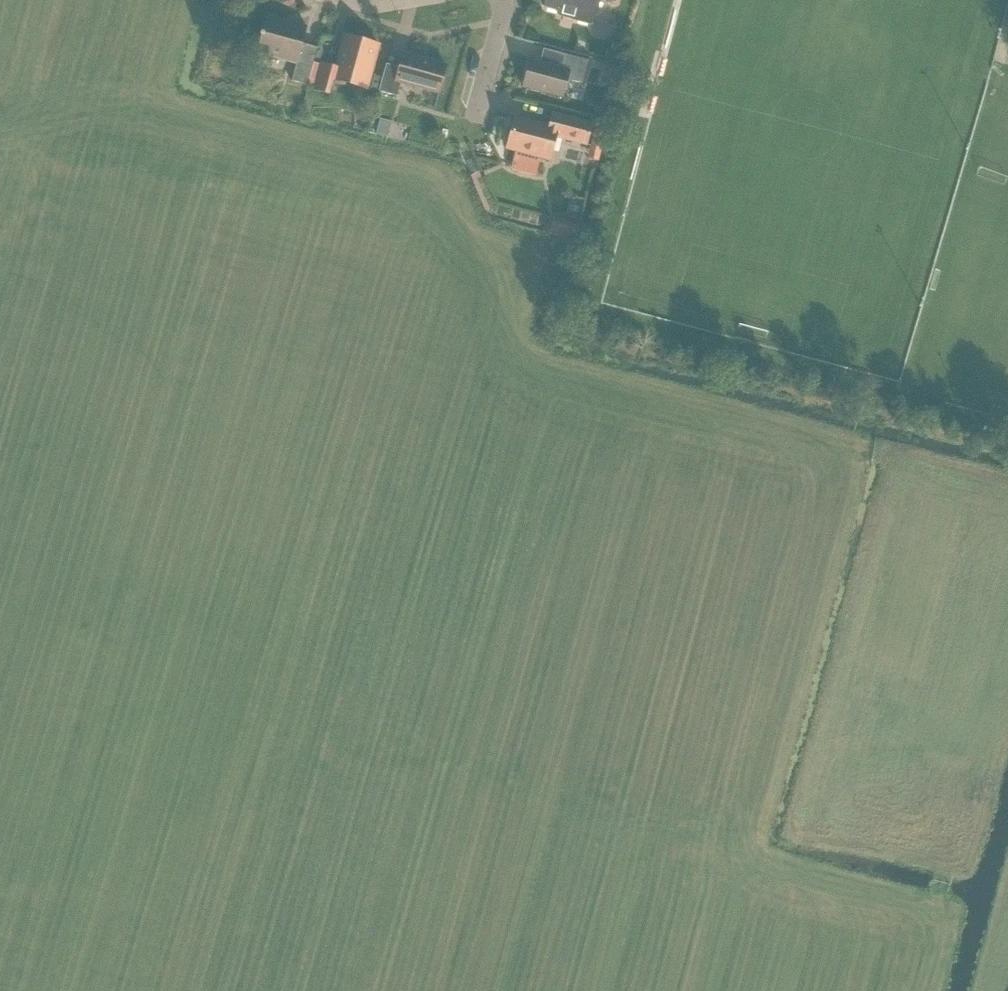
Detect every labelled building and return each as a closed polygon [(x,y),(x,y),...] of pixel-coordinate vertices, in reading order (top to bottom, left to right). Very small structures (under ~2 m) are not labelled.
[(560,12),(559,16),(591,24),(597,0),(543,0),(545,3),(544,7),(560,12)] [(266,16),(256,53),(296,64),(292,81),(308,85),(318,48),(302,44),(307,27),(266,16)] [(353,40),(352,42),(343,40),(336,67),(320,63),(313,90),(328,94),(333,77),(368,86),(379,47),(353,40)] [(438,93),(446,66),(403,54),(399,68),(386,64),(379,91),(397,96),(401,83),(438,93)] [(565,55),(561,68),(530,60),(523,88),(562,98),(567,80),(582,84),(588,61),(565,55)] [(549,127),(515,118),(507,149),(550,160),(556,137),(586,145),(592,124),(553,114),(549,127)] [(608,125),(598,123),(592,147),(603,149),(608,125)] [(550,234),(574,240),(579,223),(555,216),(550,234)]
